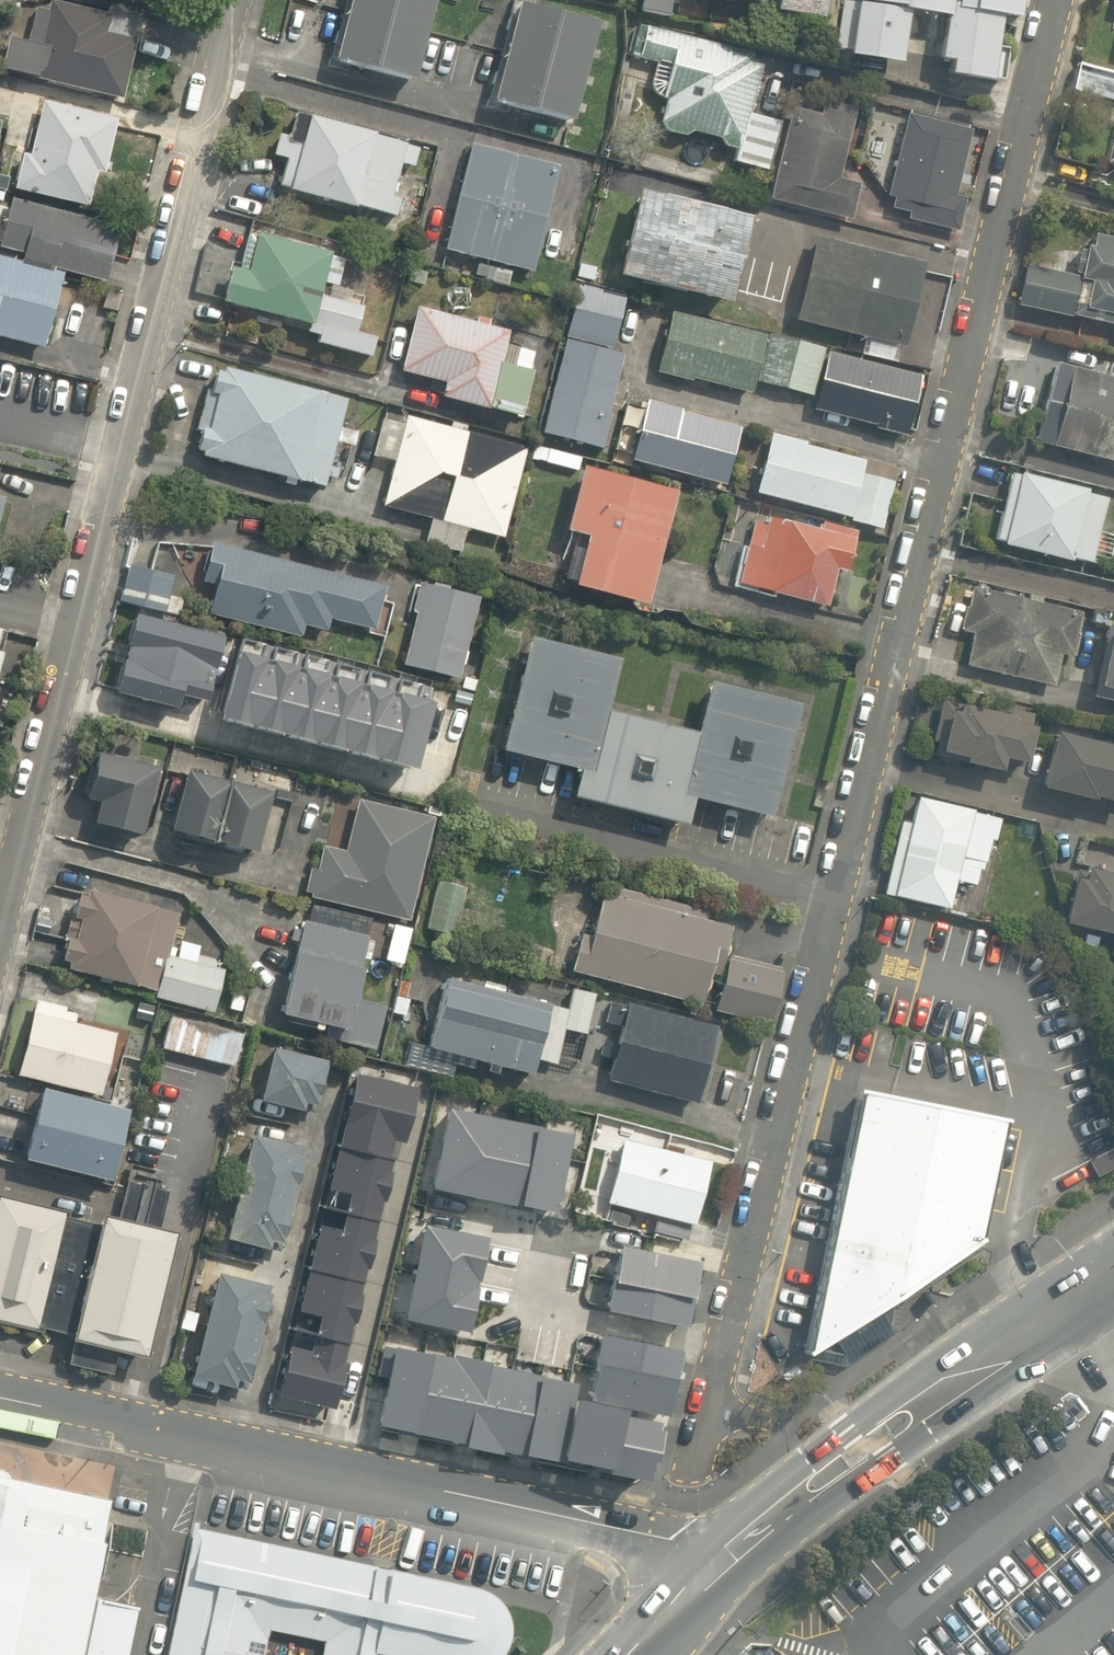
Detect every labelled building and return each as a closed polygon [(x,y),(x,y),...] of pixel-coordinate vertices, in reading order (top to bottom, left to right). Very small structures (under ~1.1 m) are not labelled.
[(2,69),(115,99),(136,22),(55,0),(48,0),(37,40),(12,34),(2,69)] [(331,59),(408,77),(425,0),(345,0),(331,59)] [(552,0),(509,0),(485,100),(569,121),(595,10),(552,0)] [(812,15),(815,0),(743,0),(812,15)] [(994,78),(1000,46),(986,44),(992,13),(1006,15),(1009,0),(842,0),(833,48),(891,59),(901,11),(938,18),(929,66),(994,78)] [(658,95),(650,125),(729,145),(726,160),(764,170),(777,118),(744,110),(759,54),(640,23),(632,57),(650,62),(642,91),(658,95)] [(99,176),(114,118),(41,98),(16,189),(81,207),(90,173),(99,176)] [(815,112),(785,106),(764,202),(848,221),(857,181),(839,177),(855,106),(819,98),(815,112)] [(955,197),(971,121),(904,107),(883,203),(903,207),(900,219),(954,231),(961,198),(955,197)] [(414,145),(298,111),(291,136),(273,131),(266,154),(284,159),(276,186),(385,218),(392,196),(385,194),(394,163),(407,167),(414,145)] [(556,161),(465,139),(439,246),(530,268),(556,161)] [(1106,189),(1113,191),(1113,150),(1106,189)] [(737,212),(626,186),(606,271),(717,297),(737,212)] [(61,265),(100,276),(115,223),(10,194),(0,230),(0,248),(14,252),(61,265)] [(302,339),(365,354),(372,323),(362,320),(366,302),(314,290),(324,248),(232,227),(216,298),(306,319),(302,339)] [(917,259),(807,232),(786,318),(896,344),(917,259)] [(1082,241),(1076,274),(1023,265),(1015,306),(1113,324),(1113,246),(1082,241)] [(37,348),(61,265),(0,248),(0,338),(37,348)] [(607,346),(619,297),(575,286),(539,434),(599,449),(623,350),(607,346)] [(435,393),(513,417),(527,371),(492,360),(501,328),(410,300),(390,364),(439,378),(435,393)] [(650,370),(745,393),(749,379),(777,386),(788,340),(665,310),(650,370)] [(791,337),(777,387),(810,396),(806,412),(900,437),(918,371),(791,337)] [(1113,465),(1113,364),(1074,354),(1071,366),(1049,360),(1027,442),(1113,465)] [(339,398),(210,362),(186,449),(315,485),(339,398)] [(641,411),(619,405),(609,442),(632,448),(629,459),(721,483),(736,424),(684,411),(687,398),(647,388),(641,411)] [(494,536),(522,440),(451,419),(448,428),(401,414),(375,501),(422,515),(416,535),(458,547),(464,527),(494,536)] [(855,469),(859,456),(767,429),(749,492),(878,528),(892,479),(855,469)] [(578,460),(558,524),(580,531),(565,582),(634,603),(668,487),(578,460)] [(1098,493),(1003,468),(985,536),(1080,561),(1098,493)] [(816,527),(754,510),(734,583),(821,607),(832,567),(842,570),(853,530),(818,521),(816,527)] [(205,586),(200,609),(300,634),(302,624),(321,629),(325,616),(365,626),(377,580),(206,538),(195,583),(205,586)] [(698,565),(655,554),(650,572),(693,584),(698,565)] [(163,593),(167,570),(125,561),(116,604),(172,616),(176,595),(163,593)] [(474,594),(415,581),(398,660),(456,673),(474,594)] [(970,632),(961,670),(1048,691),(1057,653),(1069,656),(1079,611),(969,585),(958,629),(970,632)] [(225,641),(137,619),(117,696),(178,712),(182,699),(208,706),(225,641)] [(1104,619),(1091,693),(1113,698),(1113,621),(1104,619)] [(612,651),(520,629),(493,743),(570,761),(562,789),(678,819),(685,793),(768,811),(793,693),(702,673),(689,730),(598,707),(612,651)] [(264,647),(260,663),(270,666),(275,650),(264,647)] [(297,656),(293,672),(301,674),(305,658),(297,656)] [(418,775),(435,709),(428,707),(419,705),(395,698),(387,696),(365,690),(356,688),(333,682),(325,680),(301,674),(293,672),(270,666),(260,663),(240,658),(222,725),(418,775)] [(325,680),(333,682),(337,666),(330,664),(325,680)] [(361,672),(356,688),(365,690),(369,674),(361,672)] [(387,696),(395,698),(399,682),(391,680),(387,696)] [(419,705),(428,707),(432,691),(423,689),(419,705)] [(470,708),(473,696),(456,692),(453,703),(470,708)] [(937,699),(928,740),(956,746),(954,757),(998,767),(1001,756),(1017,759),(1026,718),(937,699)] [(1034,782),(1113,803),(1113,744),(1048,727),(1034,782)] [(149,765),(82,749),(73,784),(96,790),(89,821),(132,832),(149,765)] [(266,791),(173,768),(159,825),(252,848),(266,791)] [(891,821),(876,888),(946,904),(952,881),(976,886),(992,813),(910,795),(904,824),(891,821)] [(428,812),(351,796),(340,848),(314,843),(302,900),(404,922),(428,812)] [(1113,941),(1113,843),(1083,836),(1064,923),(1103,932),(1101,938),(1113,941)] [(154,899),(85,882),(66,966),(135,982),(154,899)] [(716,920),(594,883),(568,969),(690,1006),(716,920)] [(336,1041),(368,1049),(381,1002),(350,993),(364,937),(297,919),(274,1008),(340,1025),(336,1041)] [(205,1011),(218,963),(193,956),(197,943),(166,935),(150,996),(205,1011)] [(780,965),(725,951),(710,1009),(765,1024),(780,965)] [(526,1058),(554,1065),(563,1031),(568,1010),(438,975),(419,1045),(522,1073),(526,1058)] [(708,1024),(607,997),(600,1022),(610,1024),(595,1079),(687,1103),(708,1024)] [(33,1002),(14,1075),(97,1096),(112,1034),(72,1024),(74,1015),(62,1012),(63,1009),(33,1002)] [(239,1035),(166,1017),(158,1049),(230,1068),(239,1035)] [(311,1107),(322,1060),(269,1048),(256,1101),(298,1112),(300,1104),(311,1107)] [(278,1399),(336,1413),(347,1367),(344,1367),(354,1327),(356,1327),(363,1298),(360,1298),(367,1273),(369,1273),(376,1244),(374,1243),(383,1205),(385,1206),(393,1177),(391,1176),(394,1161),(391,1161),(395,1145),(405,1147),(418,1093),(397,1088),(397,1085),(378,1080),(377,1083),(356,1077),(278,1399)] [(121,1110),(37,1089),(20,1160),(104,1181),(121,1110)] [(1000,1121),(964,1117),(860,1094),(799,1353),(801,1357),(982,1250),(1000,1121)] [(557,1218),(573,1139),(537,1133),(537,1131),(449,1113),(433,1193),(557,1218)] [(287,1145),(247,1135),(221,1239),(262,1250),(265,1241),(277,1244),(298,1159),(300,1159),(303,1148),(287,1144),(287,1145)] [(695,1228),(712,1164),(624,1142),(608,1206),(658,1219),(691,1227),(695,1228)] [(0,1197),(0,1324),(40,1334),(41,1329),(66,1336),(65,1341),(71,1343),(65,1365),(108,1375),(114,1353),(140,1360),(171,1233),(157,1230),(167,1193),(156,1190),(158,1182),(145,1179),(144,1186),(123,1182),(114,1219),(97,1215),(94,1225),(62,1217),(63,1212),(0,1197)] [(691,1227),(658,1219),(654,1234),(687,1242),(691,1227)] [(489,1242),(424,1229),(405,1324),(470,1337),(489,1242)] [(615,1276),(607,1315),(688,1332),(701,1266),(622,1250),(617,1277),(615,1276)] [(252,1283),(213,1273),(187,1377),(228,1388),(230,1379),(242,1382),(263,1297),(266,1297),(268,1286),(253,1282),(252,1283)] [(602,1339),(595,1371),(597,1371),(590,1405),(669,1421),(683,1355),(602,1339)] [(560,1467),(577,1389),(541,1382),(542,1379),(491,1369),(491,1368),(453,1359),(453,1361),(430,1357),(430,1359),(384,1350),(378,1378),(389,1381),(379,1429),(466,1448),(465,1452),(502,1459),(503,1455),(560,1467)] [(636,1419),(576,1406),(563,1466),(612,1476),(611,1480),(648,1488),(653,1467),(656,1468),(662,1437),(659,1436),(661,1429),(652,1427),(652,1426),(635,1422),(636,1419)] [(139,1606),(95,1596),(112,1500),(106,1498),(108,1490),(86,1486),(85,1494),(11,1478),(6,1471),(0,1470),(0,1654),(128,1654),(139,1606)] [(193,1527),(164,1654),(262,1654),(267,1629),(322,1641),(319,1654),(494,1654),(497,1652),(500,1645),(504,1636),(505,1630),(504,1620),(502,1612),(498,1604),(493,1596),(485,1592),(478,1588),(468,1586),(193,1527)]
